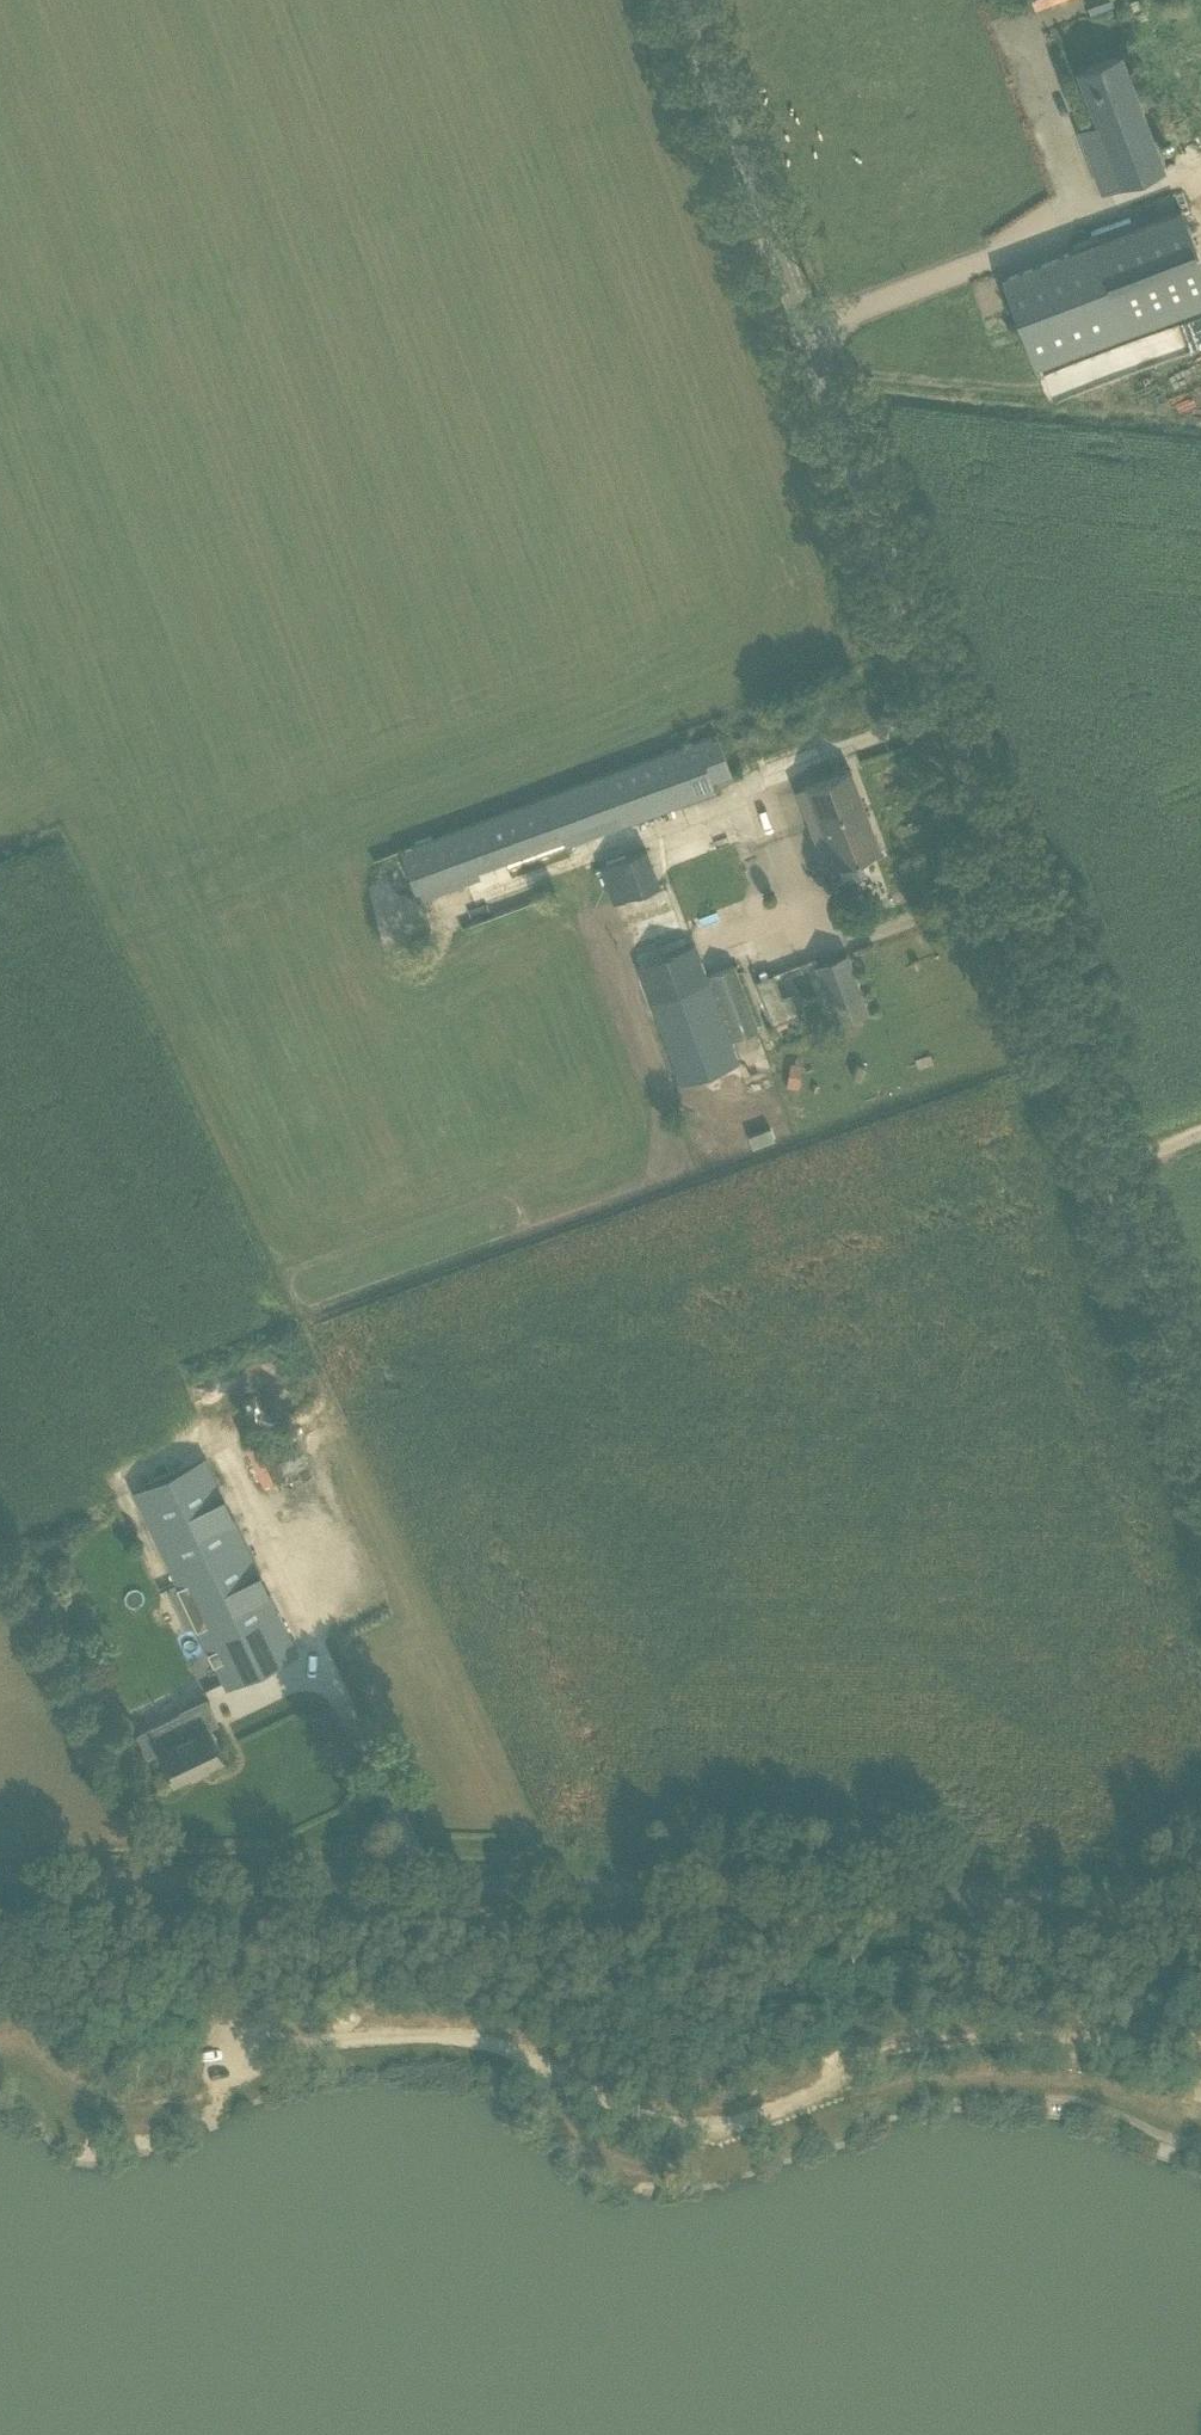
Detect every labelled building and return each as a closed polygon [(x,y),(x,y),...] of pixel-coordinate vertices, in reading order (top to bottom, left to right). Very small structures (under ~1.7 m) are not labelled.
[(1090,15),(1115,6),(1113,0),(1085,0),(1090,15)] [(1096,170),(1104,190),(1120,184),(1121,185),(1163,169),(1120,55),(1078,71),(1113,164),(1096,170)] [(1035,370),(1200,309),(1200,259),(1183,210),(1001,277),(1035,370)] [(716,732),(400,850),(412,884),(414,889),(419,902),(468,884),(478,880),(473,866),(502,855),(508,869),(715,792),(712,783),(732,776),(716,732)] [(913,750),(903,754),(907,762),(916,758),(913,750)] [(881,852),(851,771),(805,788),(819,824),(810,827),(827,872),(881,852)] [(612,901),(613,904),(660,886),(646,849),(599,867),(612,901)] [(817,965),(837,1021),(866,1011),(846,955),(817,965)] [(700,959),(642,980),(682,1084),(739,1062),(731,1041),(760,1030),(735,964),(706,975),(700,959)] [(772,1025),(790,1017),(782,997),(764,1004),(772,1025)] [(788,1075),(786,1087),(798,1089),(800,1077),(788,1075)] [(1145,1088),(1140,1097),(1149,1101),(1153,1092),(1145,1088)] [(204,1458),(133,1492),(226,1688),(297,1654),(204,1458)] [(223,1760),(207,1727),(217,1722),(209,1706),(142,1738),(150,1755),(158,1750),(174,1783),(223,1760)]
